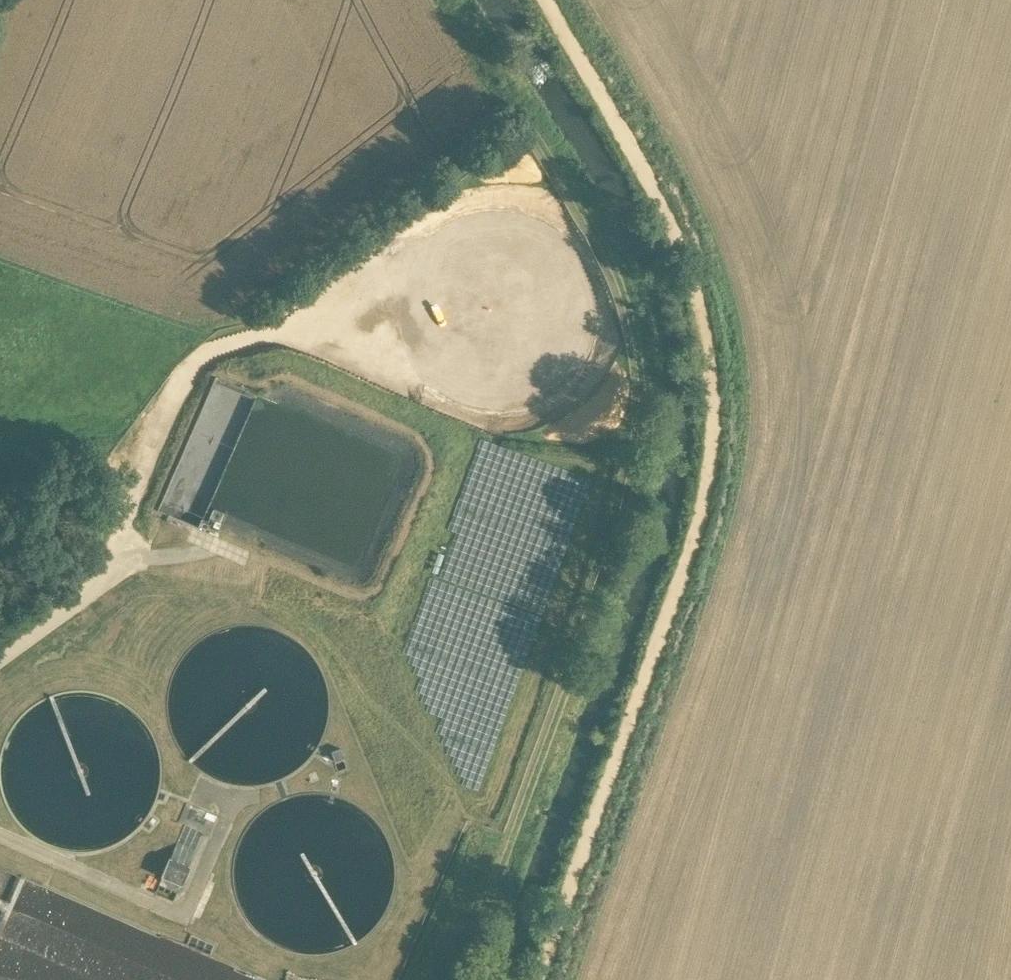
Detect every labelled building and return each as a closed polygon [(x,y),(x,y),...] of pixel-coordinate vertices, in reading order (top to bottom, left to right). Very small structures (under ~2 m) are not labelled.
[(332,755),(336,763),(343,760),(341,756),(340,752),(334,754),(332,755)] [(208,834),(216,814),(186,801),(177,821),(184,824),(171,856),(168,855),(159,875),(161,876),(154,893),(173,901),(180,884),(181,885),(191,865),(189,864),(202,832),(208,834)]
